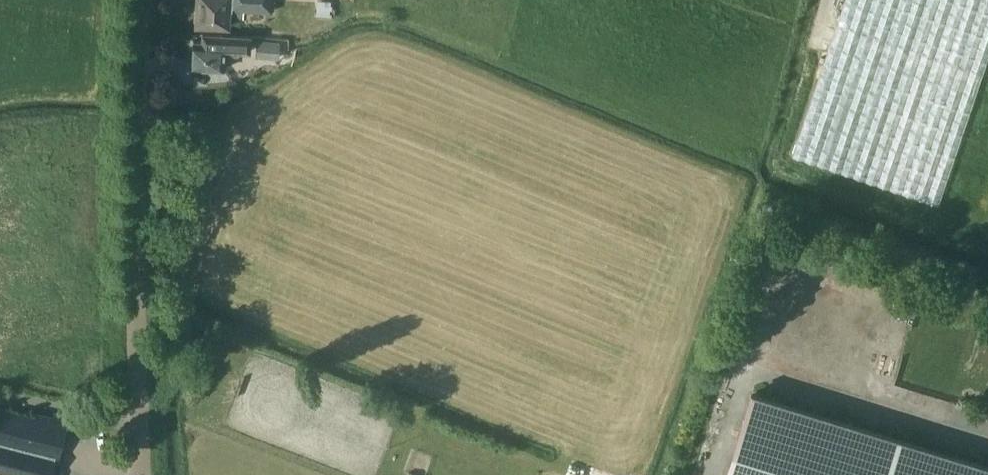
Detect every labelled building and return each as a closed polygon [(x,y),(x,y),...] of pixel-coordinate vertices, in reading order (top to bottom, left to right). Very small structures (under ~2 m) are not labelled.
[(196,23),(228,25),(229,15),(243,16),(243,9),(271,10),(271,0),(197,0),(197,9),(195,10),(194,18),(196,20),(196,23)] [(317,15),(332,16),(333,0),(317,0),(317,15)] [(987,61),(987,0),(845,0),(793,154),(940,204),(987,61)] [(192,66),(224,67),(225,48),(250,50),(249,56),(282,57),(282,48),(289,48),(290,36),(283,35),(283,30),(266,29),(266,35),(202,31),(202,39),(193,39),(192,66)] [(757,389),(730,474),(987,474),(987,461),(757,389)] [(27,474),(48,474),(53,455),(57,456),(67,414),(54,411),(52,419),(0,406),(0,468),(27,474)]
